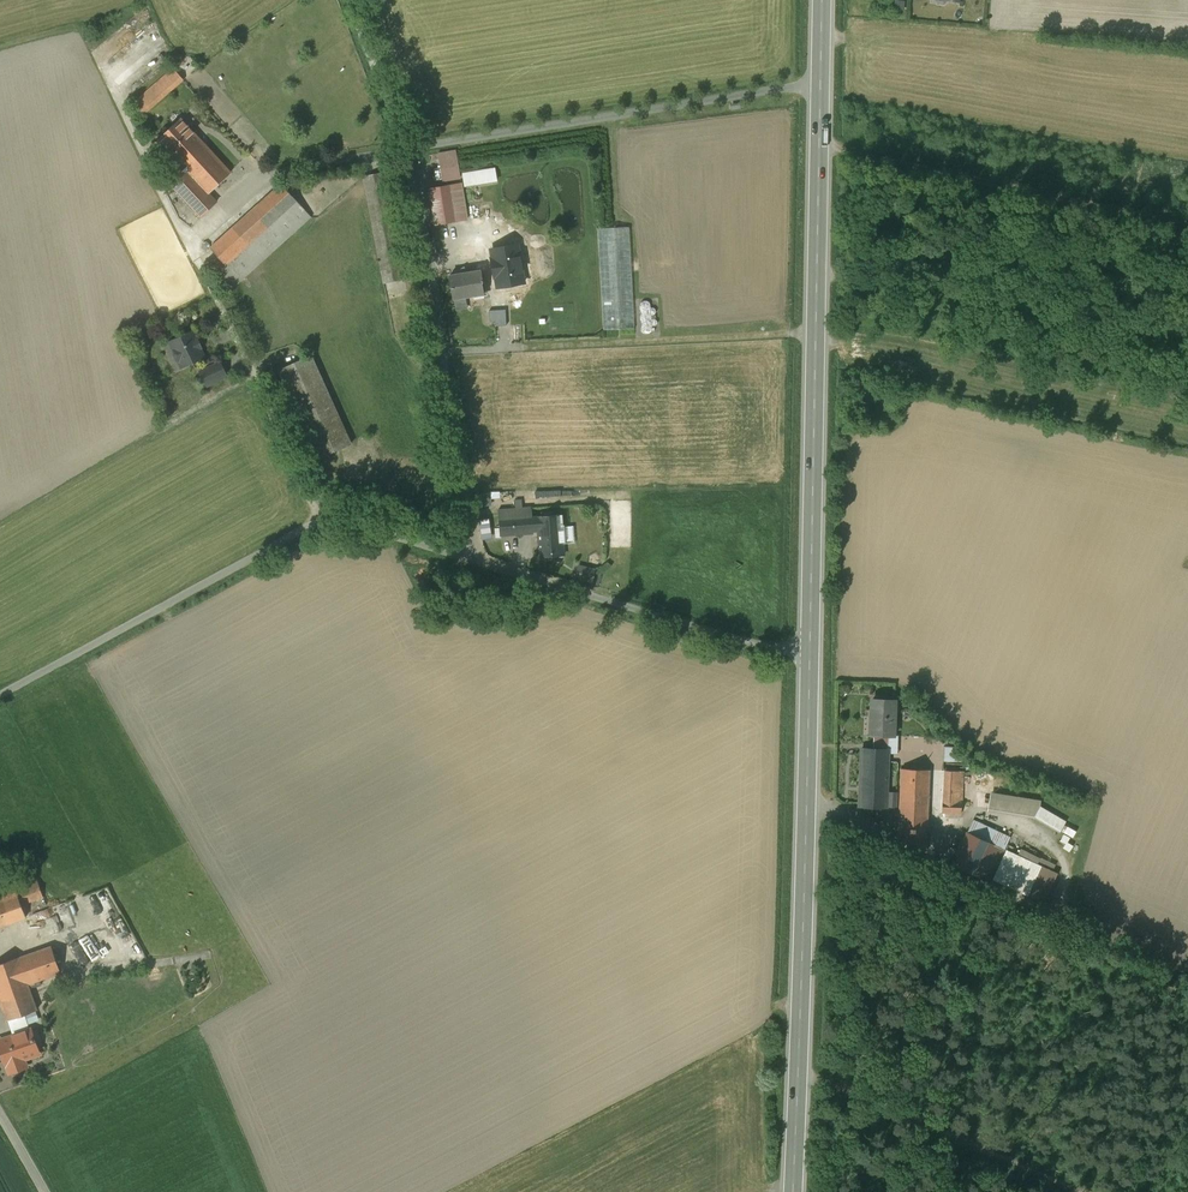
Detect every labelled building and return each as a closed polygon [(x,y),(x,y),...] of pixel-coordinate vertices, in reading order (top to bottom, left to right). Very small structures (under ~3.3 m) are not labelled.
[(183,80),(173,68),(133,103),(143,115),(183,80)] [(206,146),(181,119),(158,140),(175,159),(168,166),(176,174),(206,146)] [(175,159),(158,140),(150,147),(168,166),(175,159)] [(231,173),(206,146),(176,174),(168,181),(201,216),(216,202),(208,194),(231,173)] [(456,151),(439,153),(443,181),(460,178),(456,151)] [(465,186),(497,180),(495,168),(463,172),(465,186)] [(304,208),(281,183),(210,248),(222,260),(211,270),(220,285),(304,208)] [(461,183),(430,189),(436,225),(467,220),(461,183)] [(311,216),(304,208),(220,285),(225,294),(311,216)] [(629,227),(598,229),(603,330),(635,328),(629,227)] [(481,271),(449,276),(453,298),(483,293),(482,283),(483,283),(481,271)] [(504,292),(488,293),(489,310),(494,310),(506,310),(504,292)] [(506,325),(506,310),(494,310),(495,321),(495,326),(506,325)] [(191,332),(170,342),(175,353),(174,355),(176,360),(178,361),(179,361),(181,363),(190,359),(192,362),(204,357),(199,348),(201,348),(197,339),(196,340),(191,332)] [(311,355),(279,370),(318,458),(351,444),(311,355)] [(192,362),(190,359),(181,363),(182,367),(192,362)] [(220,362),(200,372),(207,386),(227,376),(220,362)] [(522,516),(522,514),(532,514),(532,507),(499,509),(500,517),(522,516)] [(543,516),(537,517),(538,532),(540,556),(547,555),(547,553),(551,553),(551,556),(564,555),(563,543),(562,527),(561,515),(552,516),(552,513),(542,513),(543,516)] [(533,528),(532,517),(532,514),(522,514),(522,516),(523,516),(524,528),(533,528)] [(501,535),(524,534),(524,528),(523,516),(522,516),(500,517),(501,535)] [(538,532),(537,517),(532,517),(533,528),(524,528),(524,534),(538,532)] [(489,518),(479,518),(480,539),(490,538),(489,518)] [(573,526),(562,527),(563,543),(575,542),(573,526)] [(595,569),(579,565),(575,579),(592,583),(595,569)] [(894,700),(873,699),(873,705),(871,705),(870,716),(873,717),(872,734),(870,734),(870,735),(874,735),(888,736),(894,736),(894,735),(896,706),(894,706),(894,700)] [(888,750),(888,736),(874,735),(873,749),(888,750)] [(894,735),(894,736),(888,736),(888,750),(897,750),(898,735),(894,735)] [(958,748),(944,747),(944,761),(957,762),(958,748)] [(888,750),(873,749),(862,749),(860,805),(885,806),(888,750)] [(930,770),(901,768),(898,839),(926,852),(930,770)] [(963,771),(946,770),(944,801),(962,801),(963,771)] [(990,793),(987,810),(1033,817),(1059,832),(1066,822),(1040,806),(1041,800),(990,793)] [(961,813),(962,801),(944,801),(943,801),(942,812),(961,813)] [(973,820),(968,832),(1004,850),(1010,837),(973,820)] [(1004,850),(968,832),(953,864),(989,882),(1004,850)] [(994,878),(1029,894),(1042,866),(1007,850),(994,878)] [(1042,866),(1029,894),(1044,901),(1057,873),(1042,866)] [(37,879),(15,887),(22,905),(43,897),(37,879)] [(0,892),(0,927),(26,917),(22,905),(15,887),(0,892)] [(65,902),(40,911),(43,920),(55,916),(57,922),(71,917),(65,902)] [(51,946),(19,958),(29,987),(37,987),(41,985),(40,981),(61,973),(51,946)] [(0,964),(0,998),(8,1020),(25,1015),(37,1010),(29,987),(19,958),(19,957),(0,964)] [(25,1015),(8,1020),(14,1036),(30,1030),(25,1015)] [(0,1041),(0,1046),(10,1074),(27,1068),(24,1060),(39,1054),(31,1030),(30,1030),(14,1036),(0,1041)]
